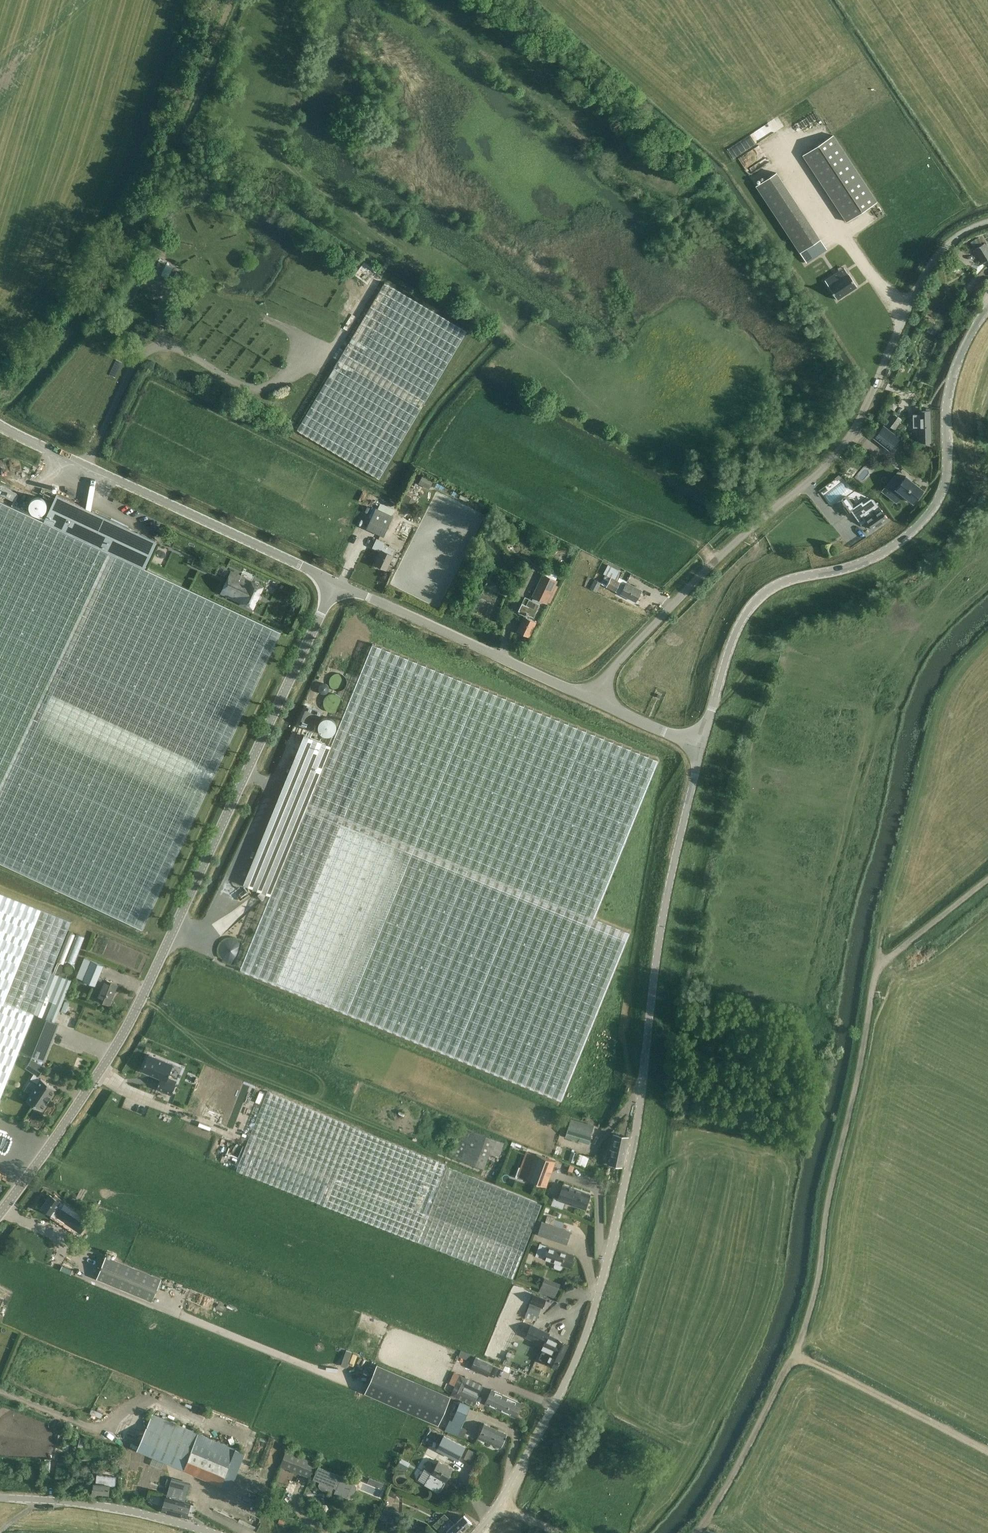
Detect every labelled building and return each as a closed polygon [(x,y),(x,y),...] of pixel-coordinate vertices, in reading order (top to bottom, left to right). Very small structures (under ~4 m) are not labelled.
[(832,134),(801,155),(845,220),(875,200),(832,134)] [(825,251),(776,171),(755,183),(803,263),(825,251)] [(982,263),(987,259),(987,248),(985,243),(982,244),(978,237),(970,242),(974,249),(982,263)] [(166,241),(160,238),(156,246),(163,249),(166,241)] [(147,285),(162,292),(168,278),(161,275),(166,264),(159,261),(147,285)] [(848,273),(835,282),(831,276),(831,277),(825,280),(838,300),(857,287),(848,273)] [(467,331),(385,282),(297,430),(379,479),(467,331)] [(931,322),(927,331),(935,335),(939,326),(931,322)] [(919,427),(920,443),(931,443),(930,411),(919,411),(919,414),(913,414),(913,427),(919,427)] [(893,413),(886,423),(895,429),(901,420),(893,413)] [(883,426),(874,438),(890,450),(899,438),(883,426)] [(418,483),(429,489),(434,480),(423,475),(418,483)] [(895,488),(913,503),(923,490),(905,476),(895,488)] [(0,485),(0,494),(14,501),(17,493),(0,485)] [(33,493),(21,504),(32,516),(44,505),(33,493)] [(412,509),(416,499),(404,494),(400,503),(412,509)] [(143,929),(281,632),(145,569),(157,542),(57,495),(44,522),(0,502),(0,863),(143,929)] [(855,508),(846,496),(835,503),(844,516),(855,508)] [(381,504),(378,509),(376,508),(366,528),(384,537),(393,516),(391,515),(394,510),(381,504)] [(516,514),(531,522),(535,513),(521,505),(516,514)] [(863,515),(872,529),(887,519),(877,505),(863,515)] [(375,564),(386,569),(396,549),(385,544),(385,542),(377,538),(372,548),(381,551),(375,564)] [(554,538),(548,549),(552,550),(557,540),(554,538)] [(831,543),(821,546),(823,557),(834,555),(831,543)] [(615,591),(635,601),(641,590),(627,582),(625,585),(620,582),(617,580),(622,572),(608,565),(603,574),(605,575),(600,583),(606,586),(605,587),(615,592),(615,591)] [(251,582),(230,573),(231,571),(221,592),(252,607),(262,586),(251,581),(251,582)] [(542,574),(532,596),(533,597),(538,599),(547,604),(558,581),(542,574)] [(538,599),(533,597),(532,600),(525,597),(517,613),(524,617),(518,630),(529,636),(536,622),(529,619),(530,616),(533,617),(540,604),(537,602),(538,599)] [(240,970),(561,1100),(629,932),(594,918),(659,760),(372,644),(331,746),(304,735),(244,884),(270,895),(240,970)] [(314,730),(322,712),(307,706),(299,724),(314,730)] [(19,1051),(44,1061),(59,1023),(55,1021),(71,980),(51,972),(71,921),(0,892),(0,1099),(19,1051)] [(97,999),(109,1004),(118,984),(105,979),(105,980),(99,977),(103,966),(84,958),(76,977),(83,980),(83,981),(95,986),(95,985),(102,988),(97,999)] [(171,1095),(177,1080),(168,1076),(173,1064),(149,1054),(142,1071),(161,1079),(157,1089),(171,1095)] [(27,1100),(42,1110),(56,1088),(41,1078),(40,1079),(37,1077),(38,1075),(39,1076),(44,1067),(31,1058),(25,1067),(26,1067),(34,1073),(31,1079),(38,1083),(27,1100)] [(319,1204),(513,1279),(542,1205),(444,1166),(445,1164),(267,1091),(236,1170),(320,1203),(319,1204)] [(565,1137),(588,1144),(594,1125),(570,1118),(565,1137)] [(450,1155),(484,1167),(489,1152),(499,1155),(504,1141),(460,1126),(450,1155)] [(609,1163),(622,1166),(627,1141),(623,1140),(624,1136),(613,1134),(610,1149),(612,1149),(609,1163)] [(517,1176),(546,1186),(555,1161),(536,1154),(535,1155),(526,1152),(517,1176)] [(585,1166),(589,1156),(580,1153),(576,1163),(585,1166)] [(565,1202),(585,1209),(590,1194),(563,1185),(559,1199),(554,1197),(551,1204),(563,1208),(565,1202)] [(76,1222),(80,1225),(85,1219),(60,1201),(61,1199),(55,1195),(53,1197),(50,1195),(42,1208),(56,1217),(59,1213),(75,1224),(76,1222)] [(537,1234),(567,1244),(571,1231),(542,1221),(537,1234)] [(573,1254),(548,1246),(540,1243),(535,1256),(544,1258),(556,1262),(554,1266),(555,1269),(561,1270),(563,1269),(564,1265),(569,1267),(573,1254)] [(152,1301),(161,1279),(106,1256),(97,1278),(152,1301)] [(537,1292),(555,1296),(558,1283),(541,1278),(537,1292)] [(188,1299),(201,1302),(204,1293),(190,1290),(188,1299)] [(531,1302),(543,1307),(545,1300),(533,1295),(531,1302)] [(568,1345),(549,1335),(550,1333),(530,1324),(524,1336),(535,1341),(533,1344),(544,1349),(539,1359),(557,1367),(568,1345)] [(470,1368),(488,1376),(493,1364),(475,1356),(470,1368)] [(377,1364),(365,1392),(438,1424),(450,1396),(377,1364)] [(470,1404),(474,1405),(478,1397),(463,1390),(464,1387),(479,1394),(483,1385),(459,1375),(450,1395),(460,1399),(470,1404)] [(486,1403),(515,1416),(521,1403),(492,1390),(486,1403)] [(454,1412),(465,1417),(468,1410),(470,1404),(460,1399),(457,1406),(454,1412)] [(198,1432),(152,1413),(136,1450),(183,1470),(198,1432)] [(467,1428),(449,1420),(445,1430),(463,1437),(467,1428)] [(478,1437),(500,1447),(506,1434),(484,1424),(478,1437)] [(245,1452),(198,1432),(183,1470),(229,1492),(245,1452)] [(436,1449),(458,1460),(465,1446),(443,1435),(436,1449)] [(468,1449),(464,1458),(471,1462),(476,1452),(468,1449)] [(283,1468),(309,1477),(314,1461),(288,1452),(283,1468)] [(45,1458),(44,1485),(55,1485),(56,1473),(50,1473),(51,1459),(45,1458)] [(56,1481),(68,1482),(69,1462),(57,1461),(56,1481)] [(435,1490),(436,1491),(437,1491),(439,1490),(441,1489),(445,1483),(443,1482),(444,1480),(445,1481),(452,1469),(438,1461),(435,1465),(428,1461),(424,1468),(431,1472),(424,1484),(435,1490)] [(353,1481),(318,1467),(313,1479),(320,1482),(318,1485),(319,1488),(322,1490),(326,1491),(328,1490),(346,1498),(350,1498),(352,1497),(355,1494),(357,1490),(357,1487),(356,1484),(353,1481)] [(90,1496),(96,1497),(96,1494),(109,1495),(110,1485),(104,1485),(104,1479),(95,1478),(95,1484),(94,1483),(93,1493),(91,1493),(90,1496)] [(190,1484),(171,1479),(162,1511),(186,1518),(188,1510),(191,1511),(192,1504),(185,1502),(190,1484)] [(364,1480),(360,1488),(380,1497),(384,1489),(364,1480)] [(380,1518),(397,1525),(401,1515),(384,1508),(380,1518)] [(471,1523),(464,1516),(455,1524),(449,1519),(437,1531),(439,1532),(461,1532),(471,1523)]
